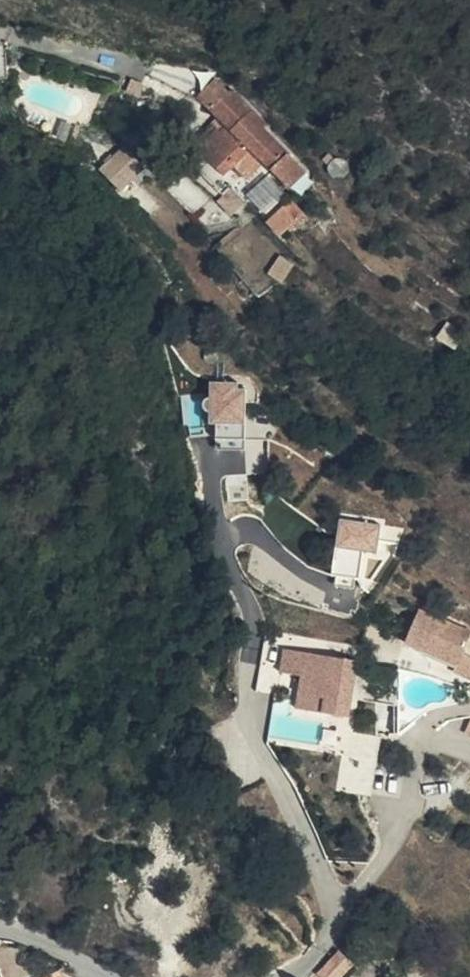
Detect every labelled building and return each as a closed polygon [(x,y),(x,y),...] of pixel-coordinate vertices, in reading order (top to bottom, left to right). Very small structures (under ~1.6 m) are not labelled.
[(267,125),(233,91),(211,113),(216,119),(211,125),(216,131),(197,150),(223,176),(233,167),(247,180),(262,164),(288,188),(305,171),(263,129),(267,125)] [(63,113),(36,104),(31,121),(57,130),(63,113)] [(134,171),(116,154),(94,175),(112,193),(134,171)] [(291,200),(268,222),(267,223),(281,237),(304,215),(291,200)] [(213,446),(247,445),(245,380),(212,380),(213,446)] [(343,515),(332,570),(372,578),(382,522),(343,515)] [(468,634),(415,611),(401,643),(455,665),(461,652),(468,634)] [(461,652),(455,665),(453,671),(469,678),(469,656),(461,652)] [(333,681),(336,671),(304,667),(304,663),(282,660),(280,678),(301,681),(298,702),(309,704),(307,719),(331,723),(332,716),(348,718),(353,685),(333,681)] [(356,666),(338,664),(336,671),(333,681),(353,685),(356,666)] [(394,675),(359,676),(354,710),(375,710),(395,710),(394,675)] [(375,735),(395,735),(395,710),(375,710),(375,735)]
